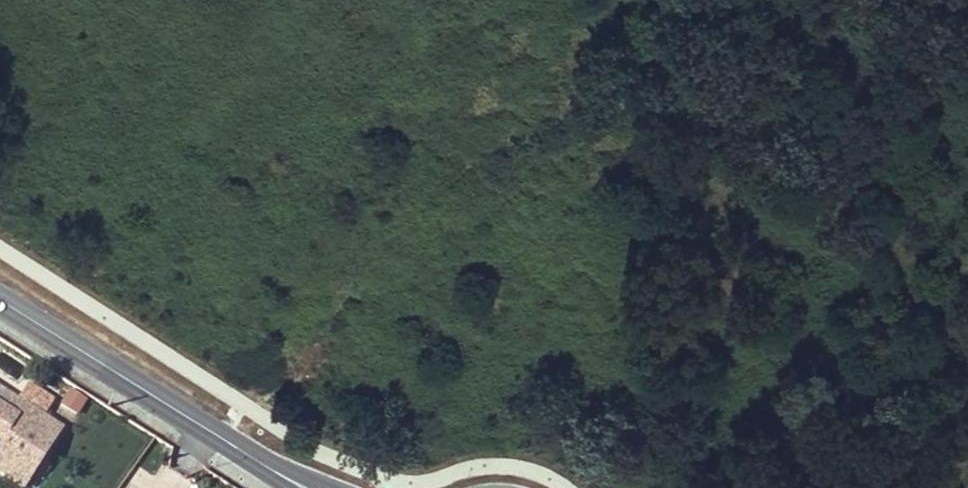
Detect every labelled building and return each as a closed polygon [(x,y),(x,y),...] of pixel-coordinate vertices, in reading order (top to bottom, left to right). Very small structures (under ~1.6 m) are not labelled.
[(0,386),(0,405),(16,415),(24,400),(0,386)] [(78,417),(87,400),(66,390),(58,408),(78,417)] [(4,463),(1,467),(25,483),(62,424),(24,400),(16,415),(0,405),(0,461),(4,463)]
